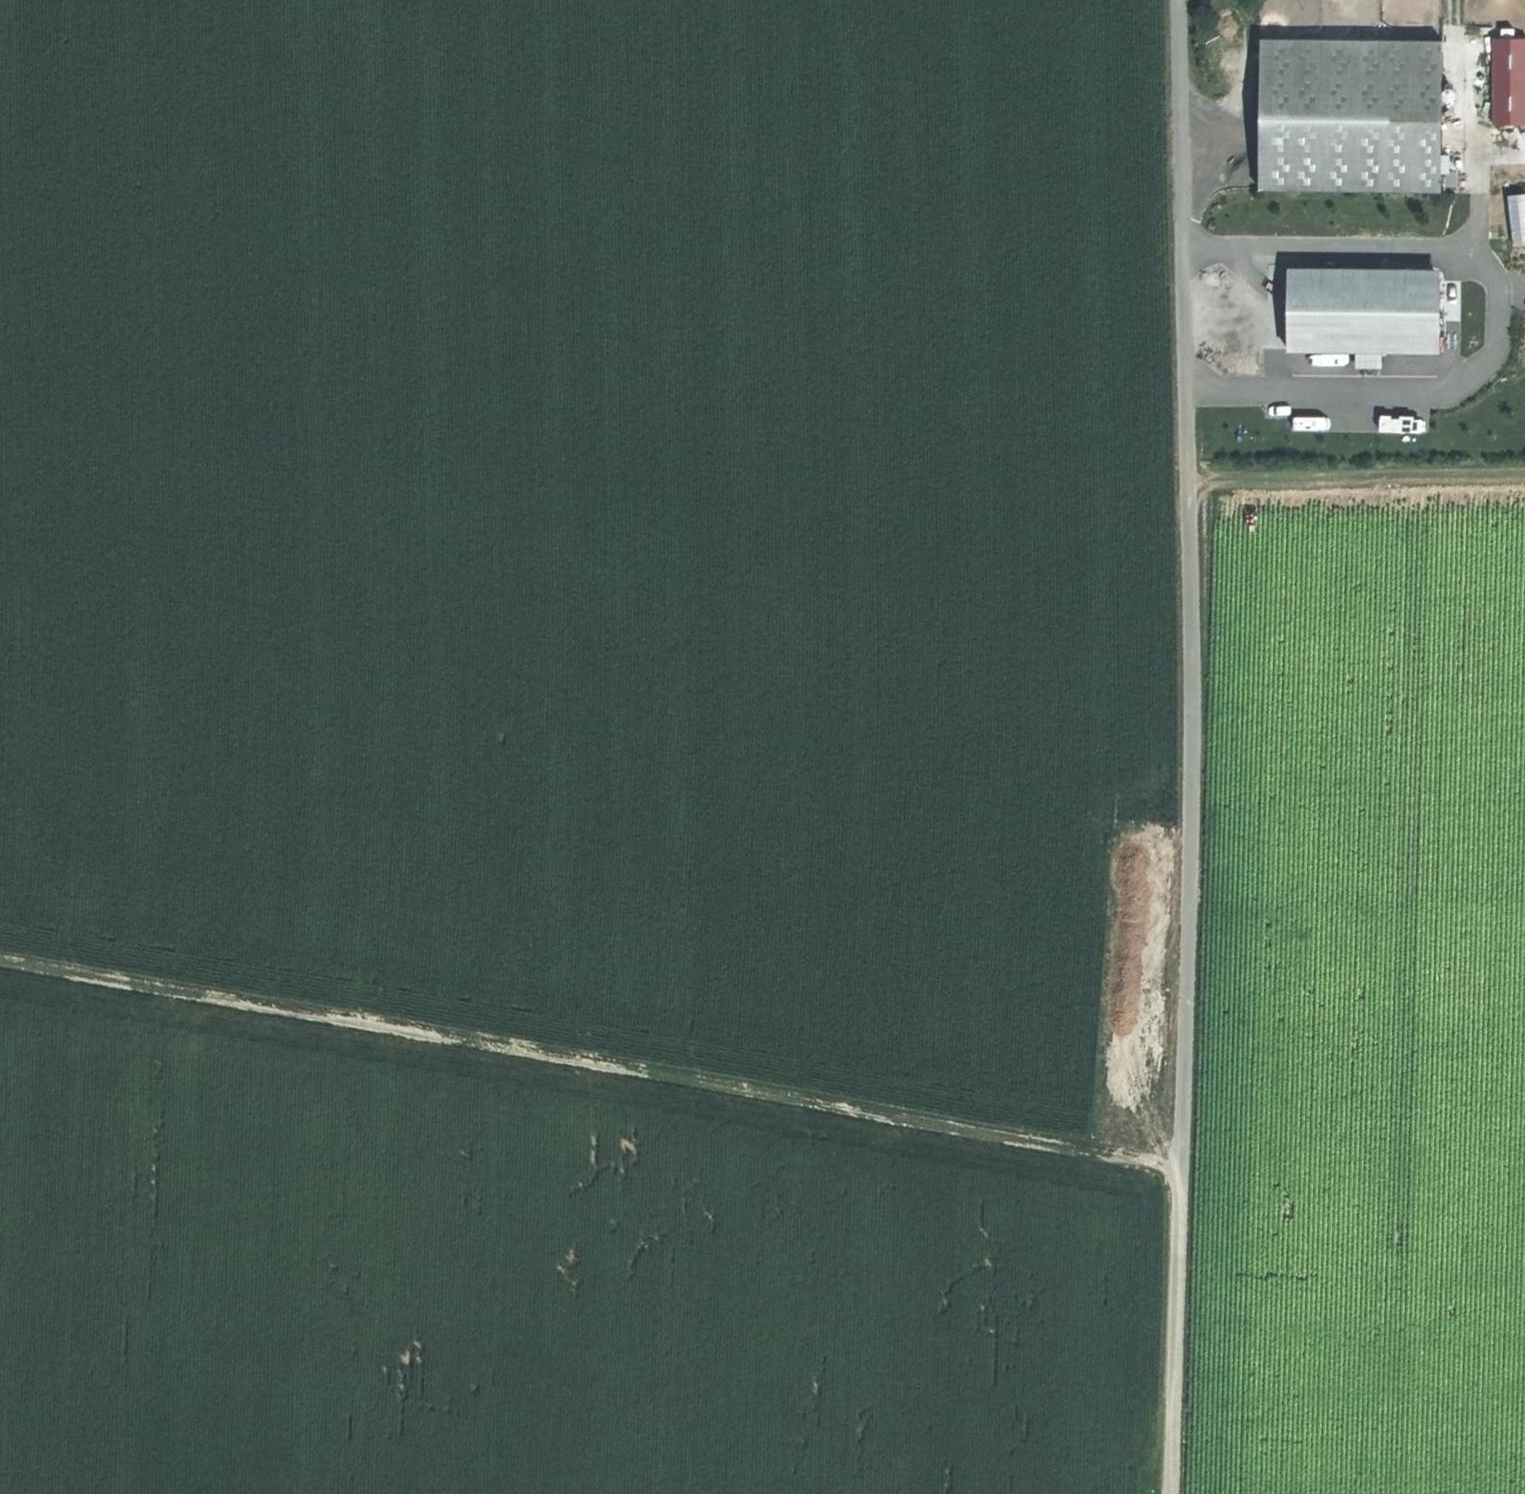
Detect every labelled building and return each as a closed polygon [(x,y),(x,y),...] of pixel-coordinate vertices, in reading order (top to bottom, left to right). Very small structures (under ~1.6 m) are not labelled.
[(1494,35),(1497,124),(1524,123),(1524,34),(1494,35)] [(1443,40),(1263,38),(1262,188),(1443,190),(1443,40)] [(1447,351),(1447,264),(1292,265),(1292,350),(1359,349),(1359,366),(1386,366),(1386,351),(1447,351)]
